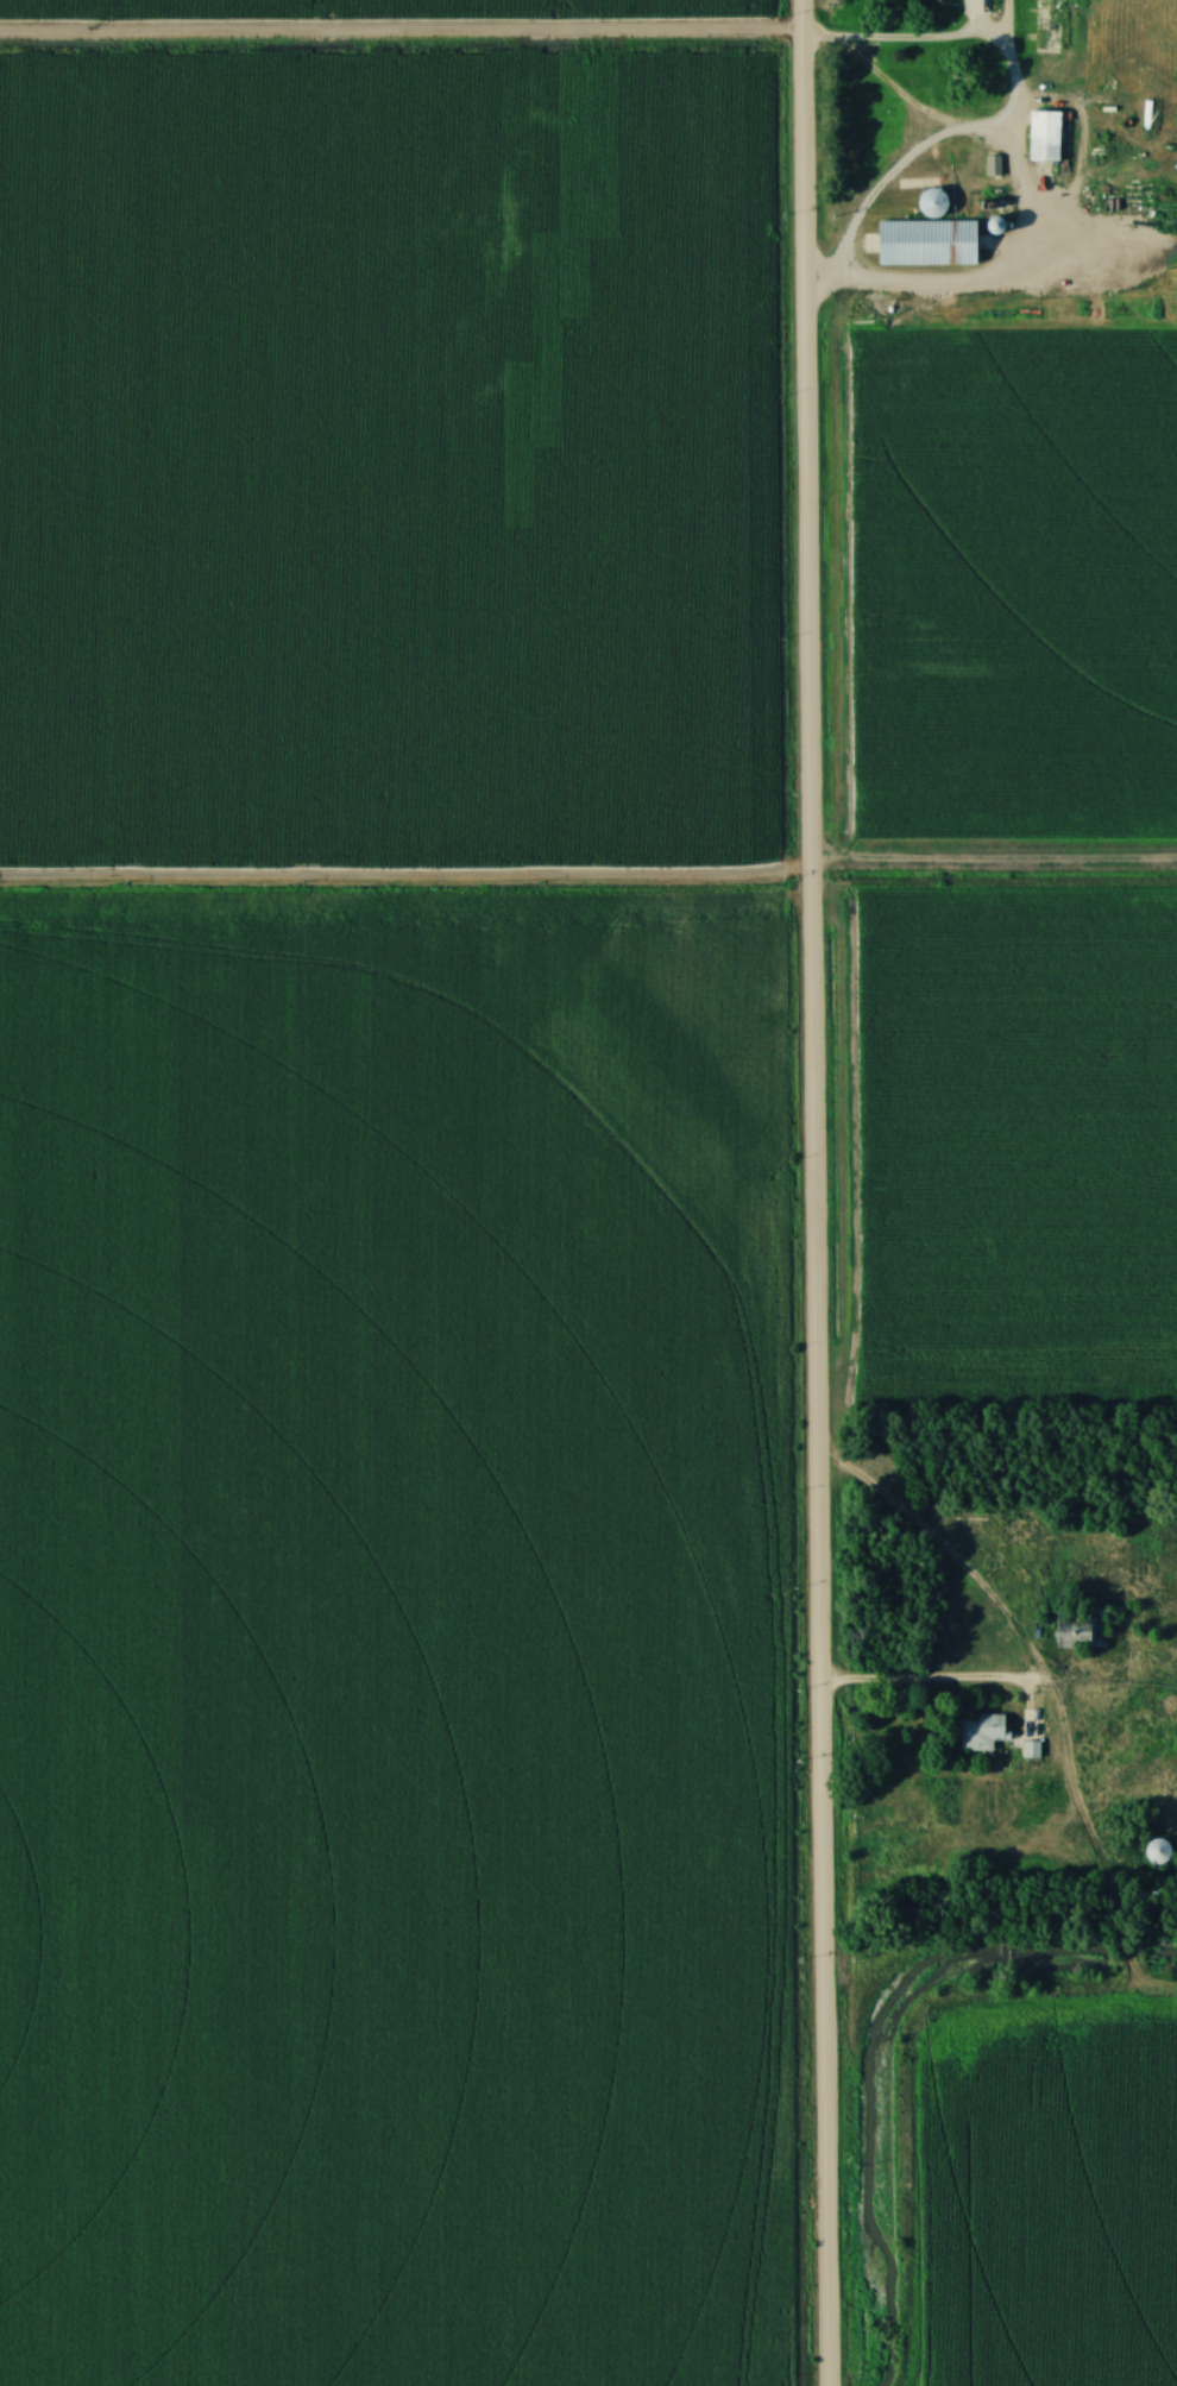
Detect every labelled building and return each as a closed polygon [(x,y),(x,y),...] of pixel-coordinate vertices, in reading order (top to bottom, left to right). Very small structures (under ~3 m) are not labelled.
[(1061,162),(1061,112),(1030,112),(1030,162),(1061,162)] [(943,189),(918,195),(924,220),(949,214),(943,189)] [(977,266),(977,223),(880,224),(880,266),(977,266)] [(1056,1610),(1056,1649),(1107,1649),(1107,1610),(1056,1610)] [(994,1753),(994,1742),(1006,1742),(1006,1717),(979,1716),(979,1720),(960,1720),(959,1752),(994,1753)] [(1155,1866),(1173,1857),(1162,1837),(1144,1847),(1155,1866)]
